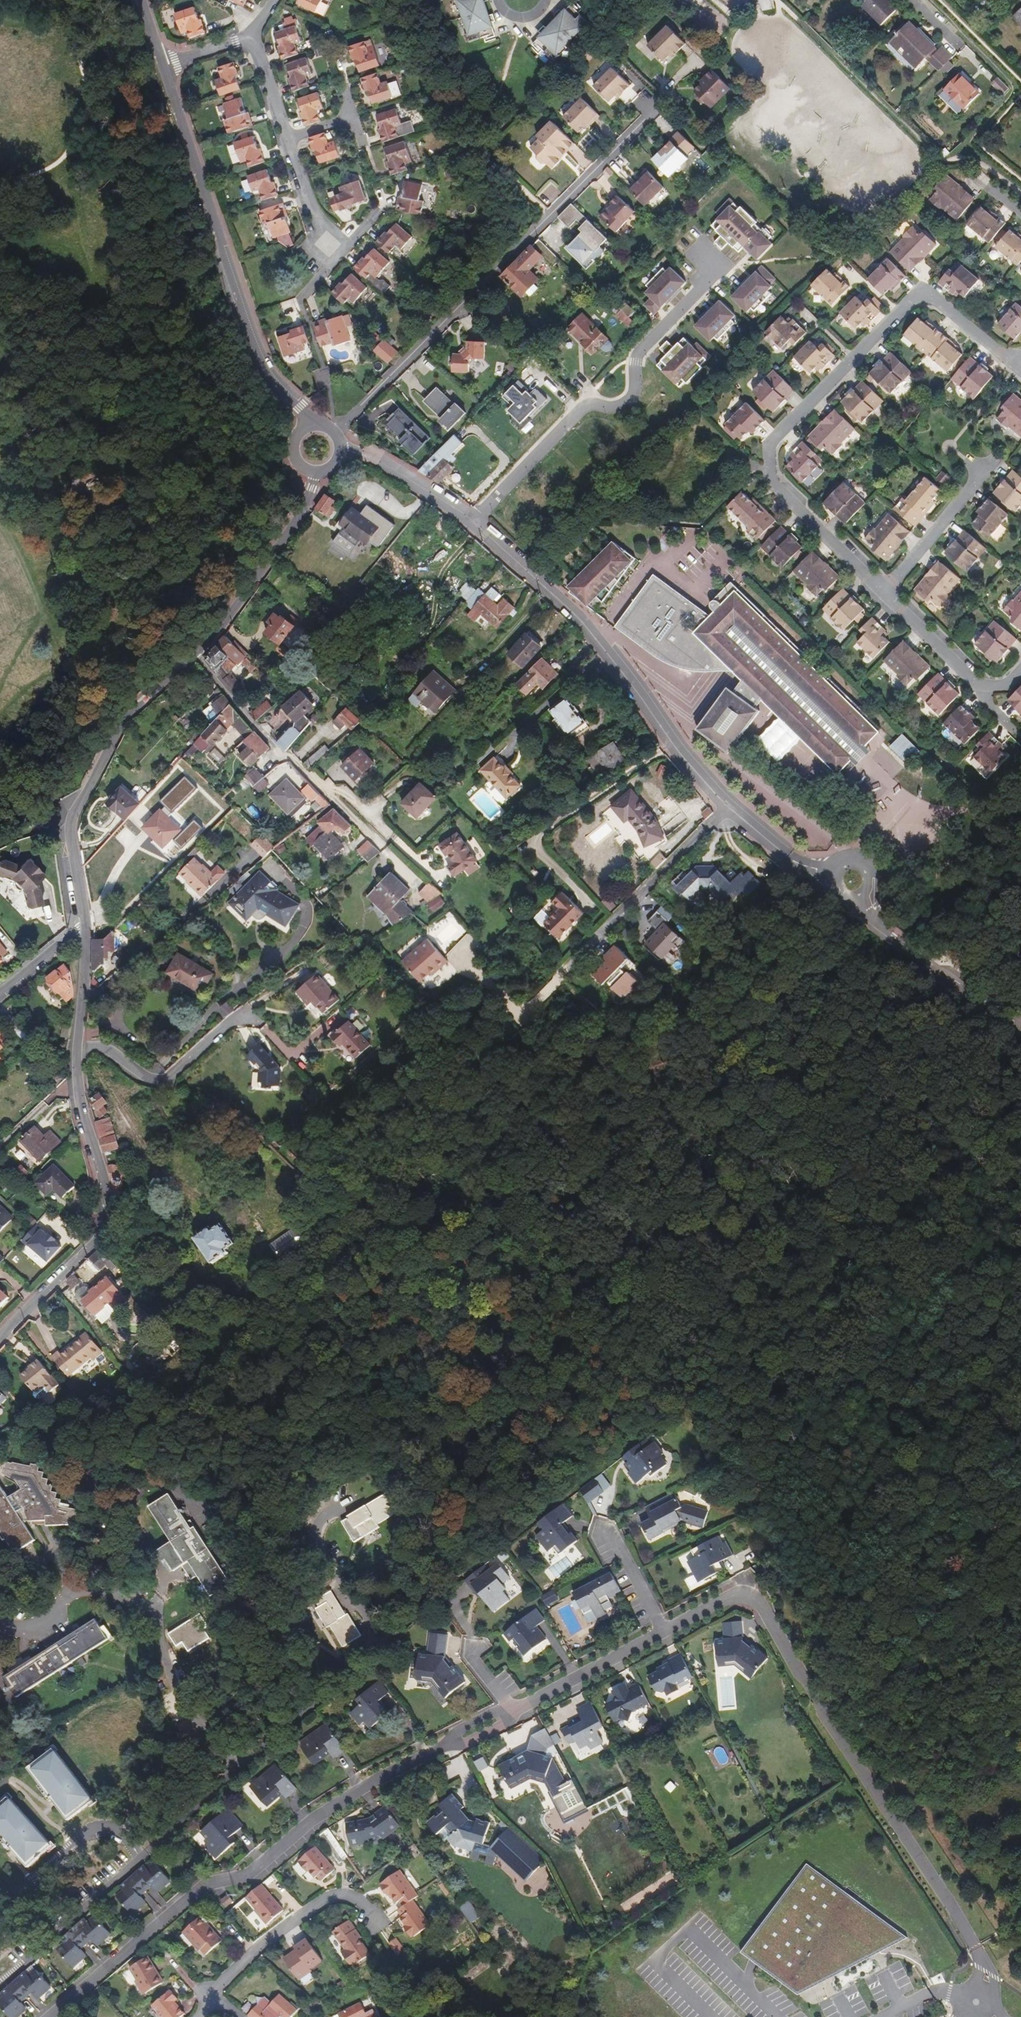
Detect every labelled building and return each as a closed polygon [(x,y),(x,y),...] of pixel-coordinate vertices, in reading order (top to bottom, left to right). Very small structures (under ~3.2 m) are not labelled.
[(323,0),(300,0),(298,4),(317,13),(323,0)] [(492,12),(488,13),(485,7),(483,0),(457,0),(460,8),(462,15),(464,22),(468,31),(465,32),(467,40),(493,32),(491,25),(487,26),(485,22),(489,21),(494,19),(492,12)] [(773,0),(769,0),(760,2),(761,10),(774,8),(773,0)] [(897,10),(887,0),(868,0),(863,6),(882,25),(897,10)] [(563,43),(568,38),(573,33),(580,26),(583,28),(589,22),(570,4),(565,9),(568,12),(565,14),(562,11),(558,8),(553,13),(556,16),(550,22),(546,27),(543,24),(538,30),(541,33),(544,35),(541,38),(538,35),(533,41),(552,59),(558,53),(556,51),(563,43)] [(199,20),(195,7),(176,14),(182,33),(188,32),(190,38),(206,33),(201,19),(199,20)] [(935,49),(910,23),(890,43),(898,51),(901,48),(918,66),(926,58),(935,49)] [(299,54),(295,44),(301,42),(296,26),(276,33),(281,46),(278,46),(283,59),(299,54)] [(575,36),(583,28),(580,26),(573,33),(575,36)] [(686,45),(668,27),(648,46),(664,62),(670,56),(675,52),(677,55),(686,45)] [(380,66),(374,46),(367,48),(365,42),(350,47),(355,61),(356,61),(360,73),(380,66)] [(586,59),(597,48),(591,42),(581,53),(586,59)] [(558,53),(566,46),(563,43),(556,51),(558,53)] [(918,66),(901,48),(898,51),(915,69),(918,66)] [(952,57),(942,48),(938,52),(932,59),(941,68),(949,60),(952,57)] [(932,59),(938,52),(935,49),(926,58),(939,71),(940,70),(941,68),(932,59)] [(313,74),(307,58),(287,65),(291,78),(289,79),(294,92),(309,87),(306,77),(313,74)] [(945,75),(954,66),(949,60),(941,68),(940,70),(945,75)] [(241,89),(237,77),(239,76),(234,62),(219,68),(222,78),(216,80),(221,96),(241,89)] [(629,86),(612,69),(593,88),(608,103),(613,98),(617,94),(619,96),(629,86)] [(731,90),(712,71),(704,78),(706,80),(702,85),(695,92),(696,93),(696,98),(701,103),(706,103),(712,109),(731,90)] [(394,97),(388,81),(382,83),(378,73),(362,78),(367,92),(369,91),(373,104),(394,97)] [(980,94),(960,74),(944,89),(964,109),(980,94)] [(1009,89),(998,78),(992,85),(1003,95),(1009,89)] [(192,97),(190,89),(185,90),(181,91),(184,100),(192,97)] [(940,96),(952,107),(956,103),(944,92),(940,96)] [(324,109),(319,93),(299,99),(303,112),(301,113),(305,126),(321,121),(318,111),(324,109)] [(245,115),(247,114),(241,98),(224,104),(229,119),(225,121),(229,134),(249,127),(245,115)] [(600,118),(582,100),(563,119),(578,134),(585,127),(587,125),(590,127),(600,118)] [(402,124),(397,109),(377,115),(381,128),(379,129),(383,142),(415,132),(412,121),(402,124)] [(253,125),(249,113),(247,114),(245,115),(249,127),(253,125)] [(576,147),(552,123),(537,138),(540,140),(530,150),(535,156),(536,161),(542,167),(547,167),(552,172),(554,170),(555,170),(560,165),(560,163),(561,162),(559,160),(564,155),(567,155),(576,147)] [(686,166),(686,160),(689,157),(686,154),(693,148),(678,132),(669,140),(671,142),(659,153),(652,159),(669,177),(675,171),(681,171),(686,166)] [(340,157),(335,141),(329,143),(325,133),(309,138),(314,152),(316,151),(320,164),(340,157)] [(265,162),(261,149),(259,149),(255,137),(235,143),(242,163),(248,161),(250,168),(265,162)] [(659,153),(671,142),(669,140),(658,152),(659,153)] [(412,162),(406,142),(386,149),(390,161),(388,162),(392,175),(408,170),(406,164),(412,162)] [(615,174),(608,167),(604,171),(611,178),(615,174)] [(279,195),(275,182),(273,183),(268,170),(248,177),(254,192),(260,190),(263,201),(279,195)] [(645,206),(664,187),(647,170),(640,178),(642,180),(638,184),(637,184),(630,190),(645,206)] [(973,202),(964,195),(961,196),(957,193),(957,190),(960,187),(946,175),(936,187),(937,192),(930,200),(941,210),(942,208),(957,221),(973,202)] [(367,201),(360,181),(340,188),(342,194),(336,196),(337,198),(330,200),(334,213),(340,210),(341,212),(354,207),(354,205),(367,201)] [(421,216),(424,202),(420,201),(423,186),(404,182),(401,198),(403,198),(401,211),(421,216)] [(975,199),(960,187),(957,190),(957,193),(961,196),(964,195),(973,202),(975,199)] [(616,233),(635,213),(618,196),(611,204),(613,206),(601,218),(616,233)] [(758,259),(773,244),(769,240),(772,237),(763,228),(761,230),(756,224),(757,222),(741,207),(740,208),(730,199),(717,212),(721,216),(711,226),(721,235),(715,242),(722,250),(729,243),(739,252),(745,247),(758,259)] [(289,217),(285,203),(280,205),(285,218),(287,217),(289,217)] [(592,265),(606,251),(601,246),(609,239),(572,204),(559,217),(570,228),(578,220),(585,226),(582,229),(588,235),(584,239),(581,239),(578,242),(577,241),(570,249),(578,258),(581,255),(588,262),(592,265)] [(285,218),(280,205),(260,211),(265,225),(269,223),(273,239),(292,233),(287,217),(285,218)] [(989,243),(1006,223),(996,216),(994,218),(988,213),(982,208),(967,225),(989,243)] [(413,238),(397,224),(388,234),(387,232),(377,243),(389,254),(397,246),(402,250),(413,238)] [(924,258),(936,246),(926,235),(921,235),(913,226),(903,237),(904,238),(890,253),(907,270),(916,260),(915,258),(919,254),(921,255),(924,258)] [(1016,236),(1010,231),(996,248),(1018,266),(1020,261),(1020,240),(1016,236)] [(538,281),(528,271),(542,257),(553,268),(561,261),(539,240),(502,277),(523,297),(527,293),(531,297),(538,289),(534,284),(538,281)] [(376,278),(390,263),(375,249),(366,259),(364,258),(355,268),(367,279),(372,274),(376,278)] [(910,273),(924,258),(921,255),(919,254),(915,258),(916,260),(907,270),(910,273)] [(588,262),(581,255),(578,258),(585,265),(588,262)] [(898,287),(906,278),(888,259),(867,280),(870,282),(884,296),(890,290),(895,285),(898,287)] [(775,279),(762,266),(731,297),(747,312),(751,308),(754,311),(769,296),(766,292),(772,287),(770,285),(775,279)] [(965,299),(980,281),(962,266),(955,274),(950,270),(939,284),(953,296),(955,294),(957,291),(960,294),(965,299)] [(644,305),(654,315),(686,282),(671,267),(667,271),(663,268),(646,285),(650,289),(646,293),(651,298),(644,305)] [(832,307),(850,288),(841,279),(838,282),(833,276),(827,270),(811,286),(832,307)] [(841,279),(835,273),(833,276),(838,282),(841,279)] [(353,304),(368,288),(353,274),(343,284),(342,283),(332,293),(345,304),(349,299),(353,304)] [(606,304),(612,299),(608,296),(603,301),(606,304)] [(868,326),(881,312),(879,310),(883,306),(874,297),(870,301),(868,299),(863,304),(856,297),(840,313),(856,330),(861,325),(863,322),(866,325),(868,326)] [(280,302),(283,316),(297,312),(294,299),(280,302)] [(620,307),(612,299),(606,304),(614,312),(620,307)] [(735,316),(720,301),(695,326),(710,341),(714,337),(718,341),(726,332),(735,323),(731,320),(735,316)] [(636,323),(630,317),(636,312),(627,303),(621,308),(620,307),(614,312),(630,328),(636,323)] [(1016,304),(998,326),(1015,340),(1020,334),(1020,333),(1020,308),(1016,304)] [(608,340),(609,339),(598,328),(596,330),(582,315),(568,329),(583,343),(583,344),(593,355),(600,348),(604,352),(607,353),(610,352),(612,350),(613,347),(612,344),(608,340)] [(343,318),(343,316),(328,321),(329,323),(315,327),(322,347),(335,343),(336,346),(352,341),(347,327),(352,325),(349,316),(343,318)] [(794,346),(806,333),(793,320),(788,324),(780,317),(765,333),(781,349),(789,341),(794,346)] [(926,354),(942,334),(932,326),(930,329),(924,323),(918,318),(904,335),(926,354)] [(315,327),(329,323),(328,321),(327,319),(314,323),(315,327)] [(306,350),(304,344),(310,343),(304,327),(291,331),(292,334),(279,338),(286,357),(306,350)] [(380,344),(384,340),(374,330),(369,335),(380,344)] [(956,350),(950,345),(952,343),(942,334),(926,354),(948,372),(962,355),(956,350)] [(667,355),(657,365),(680,387),(685,381),(687,383),(703,367),(701,366),(710,356),(697,343),(693,347),(684,338),(674,348),(667,341),(660,348),(667,355)] [(397,351),(384,340),(380,344),(374,351),(387,362),(397,351)] [(826,346),(823,344),(818,349),(811,341),(794,358),(810,374),(815,369),(818,366),(821,369),(822,370),(836,356),(833,353),(826,346)] [(484,360),(485,342),(468,342),(468,349),(467,350),(462,355),(461,355),(454,355),(453,372),(470,373),(470,364),(476,359),(484,360)] [(835,351),(828,344),(826,346),(833,353),(835,351)] [(891,395),(912,373),(911,372),(891,353),(881,362),(884,365),(879,370),(876,368),(870,374),(875,379),(891,395)] [(974,399),(993,377),(986,371),(984,374),(978,369),(981,366),(970,357),(951,380),(974,399)] [(879,370),(884,365),(881,362),(880,361),(874,366),(876,368),(879,370)] [(988,369),(982,365),(981,366),(978,369),(984,374),(986,371),(988,369)] [(795,391),(778,374),(774,370),(753,392),(774,413),(780,406),(778,404),(783,399),(785,401),(795,391)] [(871,383),(875,379),(870,374),(866,378),(871,383)] [(519,381),(503,396),(512,406),(508,410),(514,417),(521,424),(527,417),(529,416),(531,417),(548,401),(538,391),(533,396),(528,391),(529,390),(519,381)] [(862,423),(883,402),(863,382),(853,391),(856,394),(851,399),(848,397),(842,403),(848,410),(858,419),(862,423)] [(466,414),(457,405),(455,407),(437,389),(425,401),(443,419),(441,422),(444,425),(443,426),(447,430),(447,429),(449,431),(466,414)] [(856,394),(853,391),(851,389),(846,395),(848,397),(851,399),(856,394)] [(1013,394),(1002,406),(1003,412),(996,420),(1007,429),(1008,428),(1020,438),(1020,401),(1013,394)] [(782,408),(787,403),(785,401),(783,399),(778,404),(780,406),(782,408)] [(756,431),(765,421),(747,403),(725,424),(741,440),(749,431),(753,428),(756,431)] [(431,438),(400,409),(395,414),(387,423),(389,425),(402,437),(399,440),(403,444),(414,455),(431,438)] [(830,425),(828,422),(838,413),(835,410),(821,425),(824,428),(827,428),(830,425)] [(858,419),(848,410),(846,412),(856,421),(858,419)] [(841,444),(855,430),(838,413),(828,422),(830,425),(827,428),(824,428),(821,425),(809,437),(809,438),(813,442),(819,448),(824,448),(833,456),(843,446),(841,444)] [(521,424),(514,417),(510,420),(520,431),(531,421),(527,417),(521,424)] [(456,459),(454,457),(466,446),(455,434),(445,445),(420,470),(419,471),(439,483),(454,468),(450,464),(456,459)] [(818,466),(811,459),(816,454),(803,442),(790,456),(791,457),(794,460),(791,463),(786,467),(802,483),(818,466)] [(1020,506),(1020,477),(1013,471),(1004,481),(1006,483),(1002,489),(999,487),(993,494),(1016,512),(1020,506)] [(944,485),(950,478),(943,472),(937,479),(944,485)] [(933,501),(942,491),(926,478),(906,501),(904,499),(894,510),(915,527),(930,509),(928,507),(933,501)] [(1002,489),(1006,483),(1004,481),(1002,479),(997,485),(999,487),(1002,489)] [(845,525),(865,504),(844,482),(840,487),(830,497),(823,504),(830,510),(833,508),(838,513),(835,515),(845,525)] [(830,497),(840,487),(838,485),(828,496),(830,497)] [(757,540),(776,521),(759,504),(756,506),(752,501),(742,492),(728,506),(749,527),(746,530),(757,540)] [(317,509),(325,514),(331,506),(335,500),(326,494),(317,509)] [(988,539),(1008,516),(989,499),(980,509),(984,512),(980,516),(972,525),(988,539)] [(334,542),(351,555),(361,540),(367,544),(370,540),(379,547),(395,525),(368,505),(361,514),(353,508),(340,525),(344,528),(334,542)] [(331,506),(325,514),(329,517),(335,508),(331,506)] [(835,515),(838,513),(833,508),(830,510),(828,512),(834,517),(835,515)] [(898,540),(907,530),(888,514),(875,530),(877,531),(868,542),(876,548),(875,552),(886,560),(896,548),(893,545),(894,541),(896,539),(898,540)] [(782,568),(803,548),(796,541),(794,543),(789,538),(791,536),(781,526),(761,547),(782,568)] [(896,548),(909,532),(907,530),(898,540),(896,539),(894,541),(893,545),(896,548)] [(967,572),(987,550),(964,531),(955,541),(958,544),(953,549),(950,547),(945,553),(967,572)] [(798,539),(793,534),(791,536),(789,538),(794,543),(796,541),(798,539)] [(953,549),(958,544),(955,541),(954,539),(949,545),(950,547),(953,549)] [(613,588),(609,585),(612,582),(616,585),(621,578),(618,576),(622,572),(624,574),(629,568),(627,567),(629,565),(630,566),(636,559),(614,542),(569,587),(572,590),(569,592),(595,612),(600,605),(596,602),(598,600),(602,603),(605,599),(600,594),(603,591),(608,595),(613,588)] [(827,565),(813,551),(810,554),(820,563),(818,565),(821,568),(824,568),(827,565)] [(840,578),(827,565),(824,568),(821,568),(818,565),(820,563),(810,554),(793,572),(807,586),(808,584),(818,594),(826,586),(831,586),(840,578)] [(935,577),(933,575),(942,564),(939,562),(926,577),(929,580),(932,579),(935,577)] [(948,595),(961,580),(942,564),(933,575),(935,577),(932,579),(929,580),(926,577),(915,591),(926,600),(931,600),(940,607),(949,597),(948,595)] [(733,672),(736,672),(745,681),(734,695),(729,691),(723,697),(722,696),(697,729),(729,754),(761,712),(755,707),(762,698),(837,772),(881,729),(829,679),(826,682),(800,657),(803,654),(731,582),(711,603),(710,606),(711,608),(720,617),(717,621),(654,575),(615,627),(625,634),(638,644),(656,657),(662,662),(671,666),(680,669),(692,671),(700,672),(710,672),(714,671),(720,671),(725,671),(733,672)] [(497,627),(514,608),(504,599),(498,606),(479,589),(468,601),(466,603),(473,609),(468,614),(475,621),(482,614),(497,627)] [(860,615),(865,610),(858,603),(856,606),(850,601),(852,598),(843,589),(823,609),(844,631),(855,620),(860,615)] [(1014,601),(1012,600),(1003,611),(1012,618),(1012,623),(1020,631),(1020,592),(1014,601)] [(860,602),(854,596),(852,598),(850,601),(856,606),(858,603),(860,602)] [(281,643),(295,626),(287,620),(283,616),(282,618),(276,613),(270,621),(273,624),(267,632),(281,643)] [(291,615),(287,620),(295,626),(298,621),(291,615)] [(858,623),(863,618),(860,615),(855,620),(858,623)] [(890,642),(882,635),(886,631),(872,617),(860,630),(865,635),(857,642),(874,658),(890,642)] [(1008,651),(1017,640),(994,621),(975,644),(997,663),(1003,656),(1000,654),(1005,649),(1008,651)] [(509,653),(524,667),(542,647),(527,633),(509,653)] [(224,679),(232,689),(239,683),(222,663),(229,656),(231,659),(229,662),(234,667),(237,664),(238,666),(241,664),(245,668),(248,666),(254,672),(258,668),(248,658),(250,655),(236,641),(233,643),(225,635),(224,637),(217,644),(206,655),(218,668),(221,670),(220,671),(219,672),(224,679)] [(918,654),(904,640),(901,643),(910,653),(908,655),(911,657),(915,657),(918,654)] [(920,677),(930,667),(918,654),(915,657),(911,657),(908,655),(910,653),(901,643),(883,661),(898,675),(899,673),(909,684),(916,677),(920,677)] [(1005,658),(1010,652),(1008,651),(1005,649),(1000,654),(1003,656),(1005,658)] [(558,674),(543,659),(518,684),(528,694),(539,683),(544,688),(558,674)] [(193,667),(198,673),(204,668),(199,663),(193,667)] [(439,709),(456,690),(434,671),(415,693),(431,707),(434,704),(439,709)] [(939,716),(960,695),(953,688),(951,690),(946,685),(948,683),(938,673),(918,694),(939,716)] [(955,687),(950,681),(948,683),(946,685),(951,690),(953,688),(955,687)] [(1010,698),(1019,707),(1020,706),(1020,686),(1010,698)] [(218,697),(223,693),(219,688),(215,692),(218,697)] [(314,705),(301,691),(284,707),(296,721),(304,714),(314,705)] [(197,742),(231,703),(223,693),(218,697),(209,704),(211,705),(204,711),(211,720),(206,725),(205,724),(193,737),(197,742)] [(551,709),(570,734),(586,722),(579,713),(580,712),(575,706),(574,707),(567,697),(551,709)] [(1010,698),(1007,700),(1020,714),(1020,706),(1019,707),(1010,698)] [(268,699),(258,708),(264,715),(274,706),(268,699)] [(252,728),(231,703),(197,742),(188,752),(192,756),(200,748),(204,752),(206,750),(208,752),(227,730),(224,727),(231,720),(233,723),(244,736),(252,728)] [(434,704),(431,707),(436,712),(439,709),(434,704)] [(965,745),(980,729),(971,720),(968,717),(971,714),(962,704),(943,723),(965,745)] [(296,721),(284,707),(281,709),(292,722),(275,741),(277,743),(291,727),(294,727),(297,727),(301,732),(310,721),(304,714),(296,721)] [(362,720),(348,707),(334,721),(341,729),(348,722),(354,727),(362,720)] [(253,708),(249,711),(250,712),(257,721),(264,715),(258,708),(254,710),(253,708)] [(227,730),(233,723),(231,720),(224,727),(227,730)] [(277,743),(285,752),(301,732),(297,727),(294,727),(291,727),(277,743)] [(252,728),(244,736),(246,739),(254,731),(252,728)] [(252,766),(270,749),(254,731),(246,739),(235,748),(252,766)] [(1003,745),(989,732),(977,744),(982,749),(975,756),(991,772),(1006,756),(1002,752),(999,749),(1002,746),(1003,745)] [(894,745),(911,762),(922,751),(905,734),(894,745)] [(476,767),(497,747),(492,742),(471,762),(476,767)] [(596,780),(625,760),(613,742),(592,757),(596,764),(589,769),(596,780)] [(307,769),(311,766),(329,750),(325,745),(307,761),(304,764),(307,769)] [(858,764),(871,751),(865,746),(852,758),(858,764)] [(215,747),(209,754),(219,763),(225,757),(215,747)] [(374,763),(361,749),(343,766),(348,771),(349,770),(358,778),(374,763)] [(495,757),(481,770),(508,798),(521,785),(512,775),(514,773),(506,766),(504,767),(495,757)] [(596,764),(592,757),(584,762),(589,769),(596,764)] [(444,768),(440,763),(435,767),(440,772),(444,768)] [(265,777),(255,769),(245,777),(253,786),(265,777)] [(349,770),(348,771),(356,780),(358,778),(349,770)] [(165,807),(162,811),(161,810),(144,827),(164,847),(173,838),(175,839),(175,840),(183,848),(203,827),(195,819),(182,832),(180,830),(181,829),(168,817),(197,788),(185,777),(160,802),(165,807)] [(288,813),(304,798),(287,780),(271,795),(288,813)] [(325,809),(331,804),(320,794),(310,783),(303,790),(313,801),(315,799),(325,809)] [(437,797),(421,783),(402,803),(418,817),(437,797)] [(128,818),(141,804),(123,788),(110,802),(118,811),(119,810),(128,818)] [(663,837),(655,819),(630,791),(612,807),(625,822),(628,819),(638,830),(646,846),(663,837)] [(288,813),(292,817),(308,802),(304,798),(288,813)] [(706,820),(714,813),(710,807),(701,814),(706,820)] [(352,825),(335,808),(320,821),(323,825),(307,840),(313,846),(316,843),(330,859),(344,847),(330,833),(334,829),(342,829),(344,832),(352,825)] [(840,835),(846,828),(839,822),(833,830),(840,835)] [(476,862),(477,861),(458,833),(439,845),(446,855),(449,854),(454,862),(448,866),(455,876),(465,870),(469,875),(470,873),(479,867),(476,862)] [(264,857),(273,850),(261,836),(251,844),(264,857)] [(381,852),(369,841),(358,850),(368,862),(381,852)] [(198,845),(186,857),(190,861),(201,849),(198,845)] [(471,849),(477,859),(482,855),(477,846),(471,849)] [(652,864),(657,869),(667,859),(662,854),(652,864)] [(204,895),(225,873),(218,866),(212,873),(203,865),(202,865),(195,858),(181,873),(188,880),(187,881),(195,889),(196,888),(204,895)] [(42,906),(36,885),(45,877),(28,860),(22,865),(22,870),(17,870),(15,865),(2,861),(0,862),(0,877),(13,882),(13,883),(13,886),(14,889),(17,891),(20,891),(21,891),(24,894),(25,899),(24,902),(27,910),(42,906)] [(715,866),(712,866),(712,870),(701,870),(701,866),(697,866),(693,870),(693,871),(689,874),(685,870),(670,885),(681,895),(684,892),(692,899),(700,891),(700,889),(712,889),(712,891),(722,901),(729,894),(734,898),(739,892),(742,889),(748,895),(760,883),(749,872),(744,877),(742,874),(739,876),(732,870),(725,877),(719,870),(720,870),(715,866)] [(260,872),(230,903),(240,912),(244,908),(252,916),(252,915),(254,916),(256,918),(258,919),(261,919),(264,918),(266,917),(268,914),(281,923),(288,913),(292,916),(299,905),(276,890),(278,889),(276,887),(277,886),(272,881),(271,883),(260,872)] [(238,881),(241,884),(250,875),(247,872),(238,880),(238,881)] [(394,925),(411,914),(413,912),(400,900),(410,890),(391,872),(381,882),(383,884),(379,888),(377,887),(368,897),(375,904),(376,903),(387,913),(386,914),(394,925)] [(235,895),(243,886),(241,884),(238,881),(229,890),(235,895)] [(428,902),(442,893),(430,882),(419,893),(428,902)] [(619,903),(623,897),(620,895),(624,888),(615,883),(607,896),(619,903)] [(559,938),(584,913),(562,892),(553,902),(560,908),(545,924),(559,938)] [(434,912),(447,902),(441,894),(428,904),(434,912)] [(608,895),(601,900),(609,911),(616,906),(608,895)] [(247,920),(252,916),(244,908),(240,912),(247,920)] [(548,920),(553,914),(546,908),(541,914),(548,920)] [(670,921),(659,911),(650,922),(661,932),(649,945),(665,959),(674,948),(680,948),(682,949),(688,942),(668,924),(670,921)] [(286,926),(292,916),(288,913),(281,923),(286,926)] [(116,952),(115,930),(106,940),(94,940),(94,973),(96,973),(103,966),(106,966),(106,959),(110,959),(109,952),(116,952)] [(439,970),(448,961),(428,939),(403,961),(421,982),(431,973),(437,967),(439,970)] [(639,981),(629,971),(636,965),(616,945),(604,957),(611,964),(607,968),(604,965),(595,975),(604,984),(607,981),(614,986),(613,987),(624,997),(629,992),(630,992),(631,992),(632,992),(632,991),(633,991),(633,990),(634,990),(634,989),(634,988),(634,987),(639,981)] [(212,974),(179,954),(169,972),(202,992),(212,974)] [(68,1001),(74,996),(74,991),(73,984),(72,974),(66,966),(58,973),(58,972),(49,980),(50,981),(60,993),(61,994),(61,993),(68,1001)] [(325,1013),(340,1000),(317,974),(297,991),(304,999),(309,995),(314,1001),(325,1013)] [(60,993),(50,981),(48,983),(57,995),(60,993)] [(309,995),(304,999),(309,1005),(314,1001),(309,995)] [(224,1020),(227,1017),(235,1011),(228,1003),(221,1009),(224,1014),(221,1016),(224,1020)] [(371,1045),(349,1021),(334,1034),(343,1043),(343,1042),(345,1041),(348,1044),(346,1046),(357,1058),(371,1045)] [(343,1043),(334,1034),(332,1036),(340,1045),(343,1043)] [(268,1054),(260,1044),(248,1055),(256,1064),(259,1062),(264,1068),(260,1071),(261,1072),(260,1087),(273,1088),(273,1085),(280,1086),(281,1073),(278,1073),(279,1066),(273,1059),(272,1060),(267,1055),(268,1054)] [(107,1103),(100,1094),(95,1099),(93,1096),(90,1098),(90,1100),(96,1107),(94,1109),(101,1118),(108,1113),(103,1106),(107,1103)] [(116,1134),(110,1118),(95,1122),(100,1139),(116,1134)] [(41,1162),(61,1142),(51,1132),(45,1137),(36,1128),(27,1136),(26,1135),(23,1138),(24,1139),(22,1142),(41,1162)] [(120,1148),(116,1134),(100,1139),(105,1153),(120,1148)] [(21,1177),(28,1171),(22,1166),(16,1171),(21,1177)] [(54,1189),(64,1198),(75,1187),(54,1166),(36,1184),(47,1195),(54,1189)] [(113,1183),(117,1195),(124,1193),(122,1186),(124,1180),(129,1175),(121,1167),(113,1166),(109,1167),(113,1183)] [(0,1206),(0,1232),(13,1218),(0,1206)] [(230,1240),(219,1219),(210,1224),(209,1221),(192,1230),(193,1233),(192,1233),(191,1236),(193,1241),(196,1242),(198,1241),(205,1257),(222,1248),(221,1245),(230,1240)] [(48,1235),(36,1225),(34,1227),(23,1240),(49,1262),(62,1247),(56,1242),(57,1240),(50,1234),(48,1235)] [(280,1261),(304,1246),(293,1229),(269,1244),(280,1261)] [(104,1245),(101,1248),(107,1255),(113,1249),(107,1242),(104,1245)] [(107,1255),(101,1248),(90,1259),(100,1270),(106,1265),(111,1270),(116,1265),(116,1264),(110,1258),(107,1255)] [(312,1269),(326,1259),(320,1252),(307,1261),(312,1269)] [(83,1300),(96,1316),(111,1303),(114,1307),(125,1297),(122,1294),(124,1293),(111,1277),(93,1291),(91,1289),(88,1289),(81,1294),(81,1298),(83,1300)] [(9,1299),(0,1290),(0,1308),(9,1299)] [(94,1360),(103,1352),(86,1333),(79,1339),(80,1340),(81,1341),(77,1344),(76,1344),(62,1356),(59,1352),(53,1358),(69,1377),(92,1358),(94,1360)] [(20,1342),(15,1346),(24,1355),(28,1351),(20,1342)] [(51,1392),(59,1386),(39,1360),(30,1368),(31,1369),(21,1376),(31,1388),(31,1387),(32,1388),(31,1388),(31,1392),(37,1399),(40,1399),(50,1391),(51,1392)] [(643,1442),(626,1455),(631,1461),(627,1464),(632,1470),(629,1473),(637,1483),(649,1475),(651,1477),(667,1465),(660,1456),(663,1454),(653,1443),(650,1445),(648,1447),(643,1442)] [(627,1464),(631,1461),(626,1455),(622,1458),(627,1464)] [(0,1487),(0,1537),(3,1542),(6,1540),(16,1554),(36,1541),(22,1520),(28,1515),(32,1521),(44,1521),(45,1525),(74,1522),(73,1509),(59,1501),(59,1495),(54,1494),(55,1487),(50,1487),(51,1482),(46,1481),(46,1475),(41,1475),(42,1468),(36,1468),(37,1462),(30,1461),(30,1466),(5,1463),(3,1476),(19,1483),(25,1492),(10,1502),(0,1487)] [(594,1480),(592,1482),(601,1494),(603,1492),(594,1480)] [(592,1482),(581,1490),(588,1504),(601,1494),(592,1482)] [(342,1522),(355,1542),(380,1527),(378,1524),(403,1510),(391,1491),(348,1517),(349,1518),(342,1522)] [(674,1492),(645,1507),(649,1515),(652,1513),(655,1518),(651,1520),(642,1525),(650,1540),(664,1533),(663,1530),(681,1521),(703,1528),(708,1512),(686,1505),(682,1507),(674,1492)] [(210,1597),(230,1584),(194,1529),(191,1531),(168,1496),(149,1508),(171,1543),(156,1553),(160,1559),(163,1557),(172,1571),(173,1572),(181,1567),(190,1581),(197,1576),(210,1597)] [(563,1504),(538,1524),(543,1531),(537,1536),(549,1551),(553,1548),(559,1555),(578,1541),(571,1533),(569,1535),(561,1525),(564,1523),(572,1516),(563,1504)] [(564,1523),(561,1525),(569,1535),(571,1533),(564,1523)] [(722,1544),(718,1536),(692,1550),(695,1558),(688,1562),(699,1582),(717,1573),(713,1566),(721,1561),(733,1555),(726,1541),(722,1544)] [(163,1557),(160,1559),(169,1573),(172,1571),(163,1557)] [(713,1566),(717,1573),(725,1569),(721,1561),(713,1566)] [(484,1566),(466,1580),(476,1593),(480,1590),(483,1595),(495,1610),(509,1599),(503,1591),(506,1589),(502,1584),(510,1577),(499,1564),(489,1572),(484,1566)] [(595,1574),(599,1580),(574,1593),(585,1614),(593,1610),(597,1618),(606,1613),(604,1610),(613,1606),(609,1599),(607,1595),(619,1588),(608,1567),(607,1567),(604,1569),(595,1574)] [(607,1595),(609,1599),(622,1592),(619,1588),(607,1595)] [(553,1590),(541,1597),(547,1607),(559,1600),(553,1590)] [(349,1614),(347,1615),(332,1591),(316,1601),(320,1607),(317,1609),(328,1628),(331,1626),(344,1647),(362,1636),(349,1614)] [(544,1620),(536,1609),(505,1633),(511,1642),(513,1640),(515,1638),(521,1646),(519,1647),(525,1656),(546,1640),(540,1631),(537,1633),(534,1629),(537,1627),(544,1620)] [(183,1643),(188,1651),(210,1639),(204,1630),(209,1627),(201,1615),(170,1634),(177,1646),(183,1643)] [(109,1639),(96,1619),(81,1628),(79,1626),(74,1629),(76,1631),(20,1667),(17,1663),(8,1669),(10,1673),(3,1678),(16,1698),(109,1639)] [(752,1679),(768,1659),(763,1655),(753,1646),(751,1648),(744,1642),(743,1638),(742,1621),(725,1623),(726,1640),(716,1641),(718,1663),(736,1661),(739,1663),(737,1666),(739,1668),(752,1679)] [(446,1657),(448,1635),(432,1633),(430,1655),(428,1655),(420,1654),(417,1676),(434,1678),(435,1679),(450,1666),(445,1660),(446,1657)] [(753,1646),(743,1638),(744,1642),(751,1648),(753,1646)] [(677,1685),(693,1677),(681,1654),(668,1661),(669,1663),(668,1664),(667,1667),(664,1669),(663,1666),(658,1669),(659,1672),(649,1677),(657,1691),(663,1693),(666,1691),(669,1696),(679,1690),(677,1685)] [(466,1682),(453,1666),(451,1668),(450,1666),(435,1679),(436,1681),(434,1683),(446,1698),(466,1682)] [(388,1693),(378,1681),(358,1700),(362,1704),(351,1713),(361,1725),(365,1722),(371,1728),(388,1714),(378,1702),(388,1693)] [(649,1703),(639,1684),(628,1689),(626,1684),(613,1691),(615,1696),(618,1697),(616,1701),(614,1700),(606,1705),(615,1721),(620,1719),(630,1722),(633,1712),(649,1703)] [(603,1727),(591,1702),(577,1710),(582,1719),(583,1722),(571,1729),(569,1726),(562,1730),(569,1744),(576,1740),(581,1749),(589,1744),(591,1749),(603,1742),(597,1730),(603,1727)] [(583,1722),(582,1719),(569,1726),(571,1729),(583,1722)] [(345,1749),(327,1724),(309,1737),(310,1740),(301,1746),(314,1765),(327,1756),(325,1754),(329,1751),(330,1753),(334,1758),(345,1749)] [(553,1743),(546,1729),(532,1736),(527,1754),(518,1759),(517,1756),(499,1766),(511,1789),(528,1780),(527,1777),(530,1775),(546,1780),(552,1791),(551,1792),(568,1824),(575,1820),(573,1817),(588,1809),(573,1780),(566,1783),(553,1759),(543,1755),(546,1747),(553,1743)] [(557,1746),(563,1743),(558,1733),(552,1737),(557,1746)] [(713,1751),(720,1764),(728,1760),(721,1747),(713,1751)] [(54,1749),(29,1768),(54,1801),(58,1806),(69,1820),(95,1801),(54,1749)] [(484,1757),(474,1762),(479,1772),(489,1768),(484,1757)] [(297,1788),(276,1765),(259,1780),(261,1782),(252,1789),(267,1806),(279,1796),(277,1794),(281,1792),(282,1793),(286,1798),(297,1788)] [(455,1846),(472,1852),(473,1852),(471,1859),(479,1861),(481,1854),(488,1856),(485,1863),(494,1866),(497,1855),(526,1881),(546,1861),(510,1828),(509,1830),(500,1839),(497,1849),(492,1848),(483,1845),(490,1824),(477,1819),(476,1822),(469,1819),(461,1810),(464,1807),(453,1794),(440,1805),(445,1811),(437,1817),(436,1815),(427,1822),(444,1842),(448,1839),(455,1846)] [(0,1805),(0,1835),(13,1850),(17,1854),(29,1868),(53,1846),(9,1797),(0,1805)] [(386,1807),(369,1819),(347,1824),(351,1846),(369,1842),(368,1837),(380,1833),(384,1839),(401,1826),(386,1807)] [(234,1814),(229,1808),(225,1811),(231,1817),(234,1814)] [(231,1817),(225,1811),(202,1832),(210,1842),(206,1845),(217,1858),(231,1846),(226,1841),(232,1836),(244,1826),(234,1814),(231,1817)] [(328,1829),(319,1835),(338,1863),(348,1857),(328,1829)] [(226,1841),(231,1846),(237,1841),(232,1836),(226,1841)] [(335,1870),(316,1847),(300,1860),(301,1861),(299,1862),(305,1869),(307,1868),(309,1870),(315,1878),(317,1876),(322,1881),(335,1870)] [(144,1865),(132,1876),(144,1889),(150,1884),(152,1886),(157,1892),(170,1880),(155,1864),(149,1870),(144,1865)] [(912,1940),(812,1866),(746,1953),(803,1993),(912,1940)] [(412,1900),(418,1896),(400,1870),(382,1883),(382,1884),(381,1886),(386,1893),(388,1891),(390,1894),(396,1903),(400,1900),(404,1906),(412,1900)] [(144,1889),(132,1876),(121,1886),(125,1891),(118,1897),(132,1913),(145,1902),(141,1896),(139,1894),(144,1889)] [(284,1910),(262,1884),(246,1897),(260,1914),(259,1915),(267,1925),(284,1910)] [(234,1901),(228,1895),(221,1901),(227,1907),(234,1901)] [(430,1925),(412,1900),(404,1906),(398,1910),(403,1916),(401,1918),(406,1925),(406,1926),(408,1928),(406,1930),(411,1937),(413,1936),(414,1937),(430,1925)] [(460,1905),(469,1923),(479,1919),(470,1900),(460,1905)] [(85,1918),(73,1929),(85,1942),(90,1937),(92,1940),(97,1945),(110,1933),(96,1917),(89,1923),(85,1918)] [(216,1936),(199,1918),(183,1932),(200,1951),(201,1950),(206,1955),(222,1941),(217,1935),(216,1936)] [(362,1937),(350,1920),(332,1933),(345,1950),(349,1956),(347,1957),(355,1968),(363,1963),(362,1961),(372,1954),(360,1938),(362,1937)] [(85,1942),(73,1929),(61,1940),(65,1945),(58,1951),(73,1967),(86,1955),(81,1950),(79,1947),(85,1942)] [(167,1948),(157,1937),(150,1944),(160,1955),(167,1948)] [(396,1938),(389,1943),(397,1956),(405,1951),(396,1938)] [(323,1960),(307,1939),(295,1948),(296,1950),(299,1953),(286,1962),(299,1980),(312,1971),(311,1969),(323,1960)] [(284,1959),(286,1962),(299,1953),(296,1950),(284,1959)] [(156,1969),(148,1956),(137,1963),(144,1975),(142,1976),(147,1985),(149,1983),(152,1989),(162,1983),(154,1970),(156,1969)] [(164,1982),(156,1969),(154,1970),(162,1983),(164,1982)] [(25,1971),(13,1982),(25,1995),(31,1991),(33,1993),(37,1998),(51,1986),(36,1970),(30,1976),(25,1971)] [(13,1982),(1,1993),(5,1998),(0,2003),(0,2005),(10,2016),(16,2016),(26,2008),(22,2003),(19,2000),(25,1995),(13,1982)] [(175,2002),(178,1999),(171,1990),(152,2005),(162,2016),(181,2016),(185,2014),(175,2002)] [(279,1994),(272,2003),(265,1997),(248,2015),(250,2016),(281,2016),(282,2016),(292,2016),(298,2010),(279,1994)] [(375,2013),(367,2016),(363,2006),(341,2016),(377,2016),(375,2013)]
